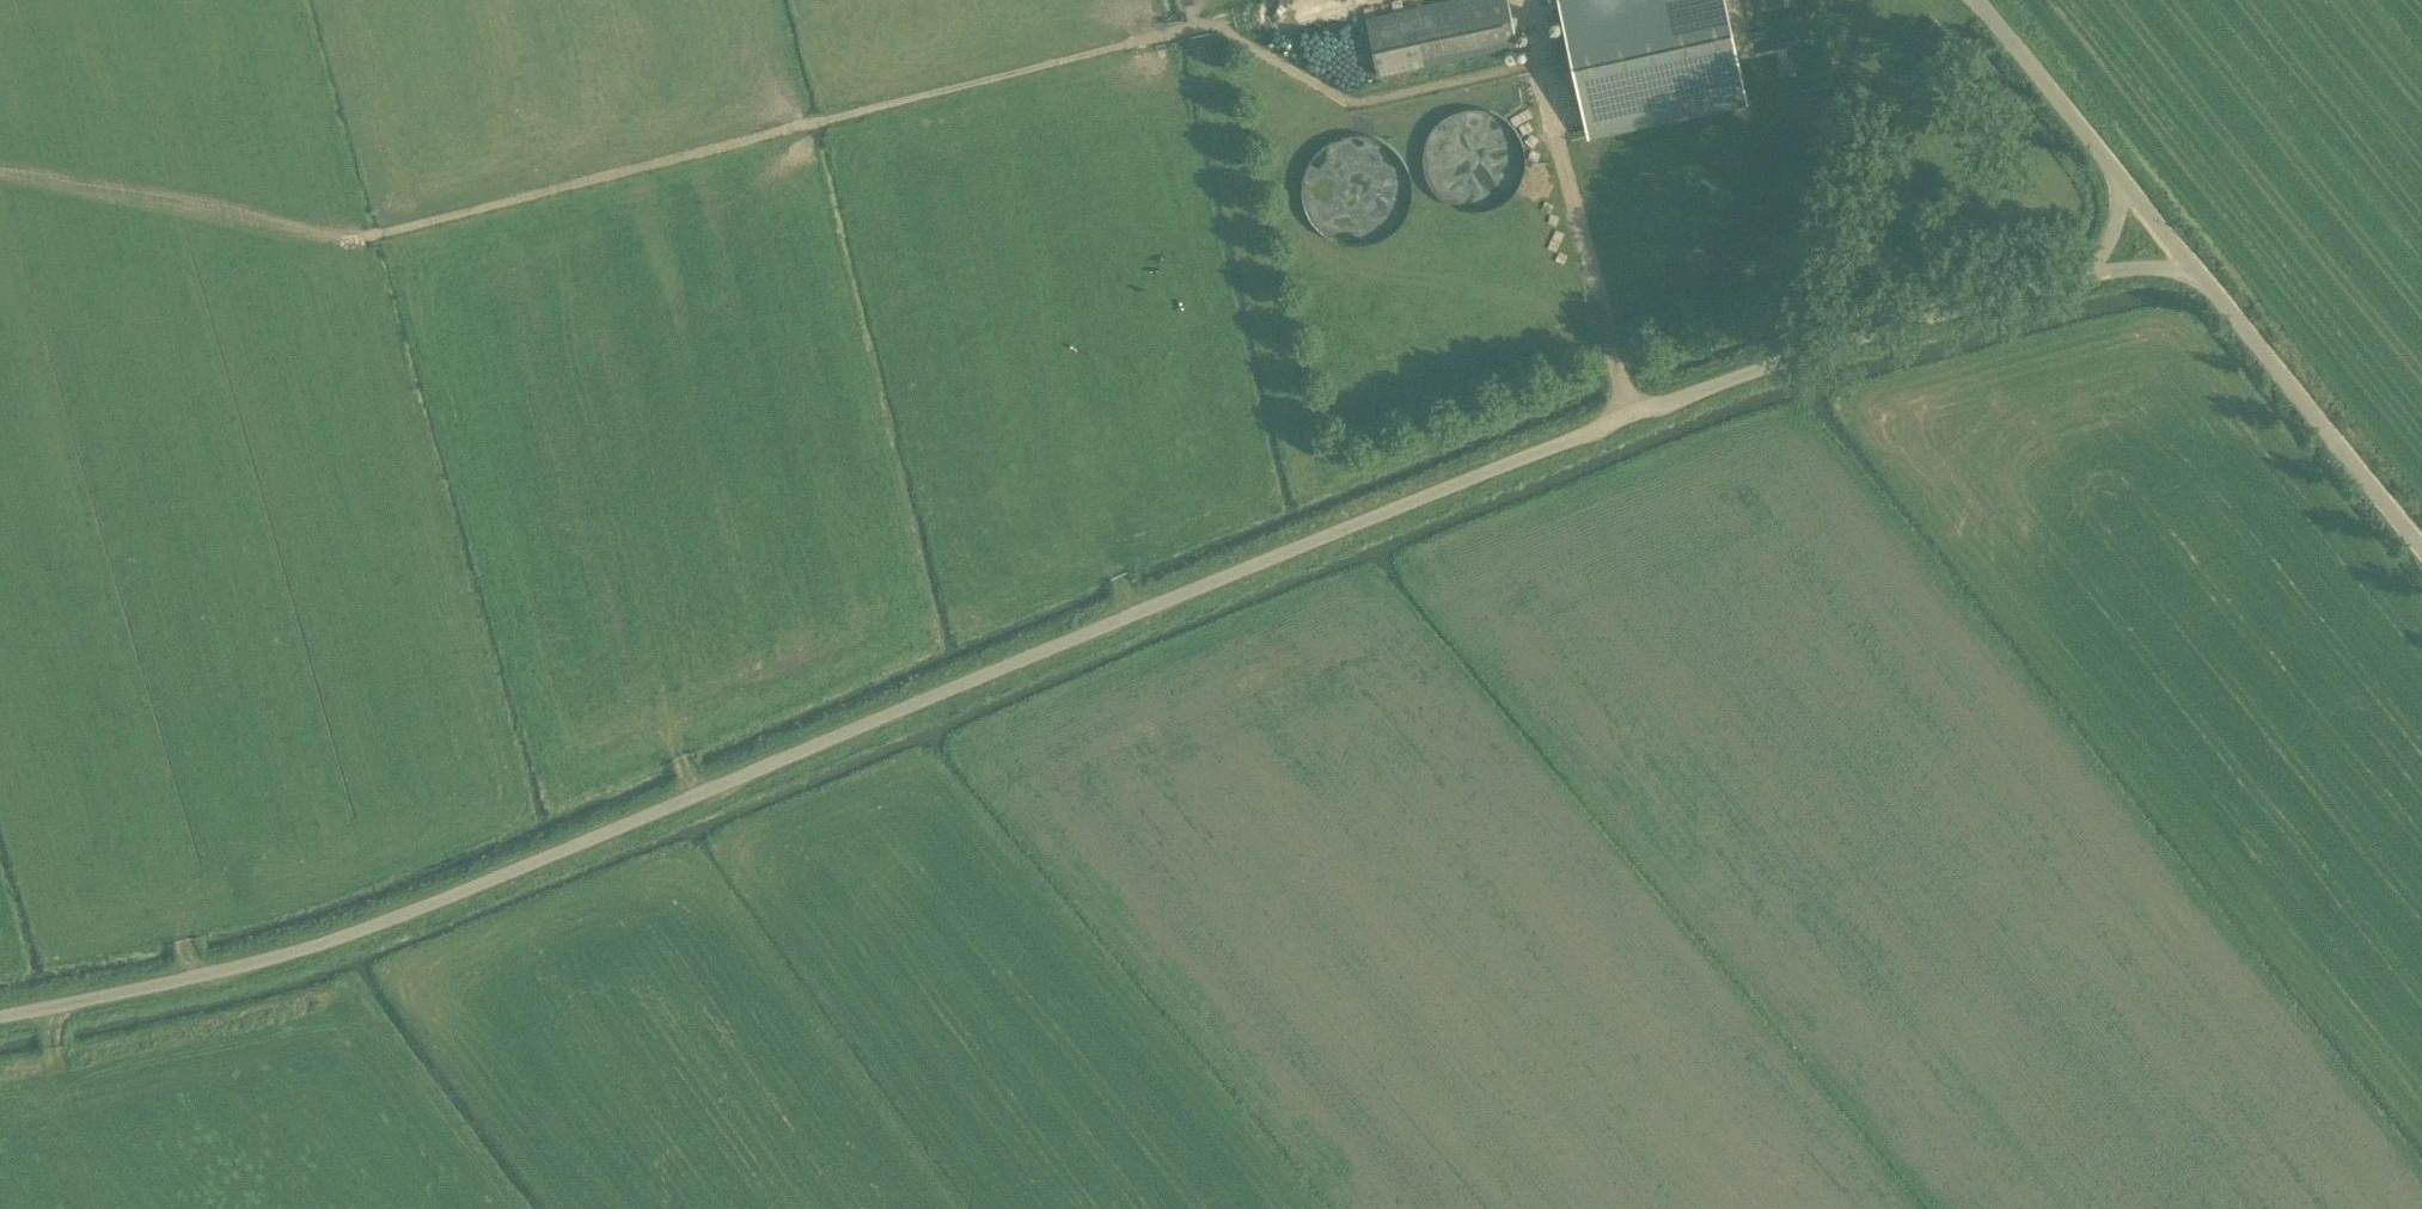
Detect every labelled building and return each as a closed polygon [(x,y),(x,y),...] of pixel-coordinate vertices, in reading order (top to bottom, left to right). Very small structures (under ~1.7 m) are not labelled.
[(1508,0),(1448,0),(1365,18),(1378,74),(1518,43),(1508,0)] [(1588,132),(1746,98),(1725,0),(1557,0),(1588,132)] [(1332,33),(1321,29),(1309,66),(1320,69),(1332,33)] [(1517,128),(1458,102),(1431,166),(1507,199),(1530,147),(1512,140),(1517,128)] [(1326,141),(1325,204),(1341,204),(1341,224),(1400,225),(1401,142),(1326,141)]
